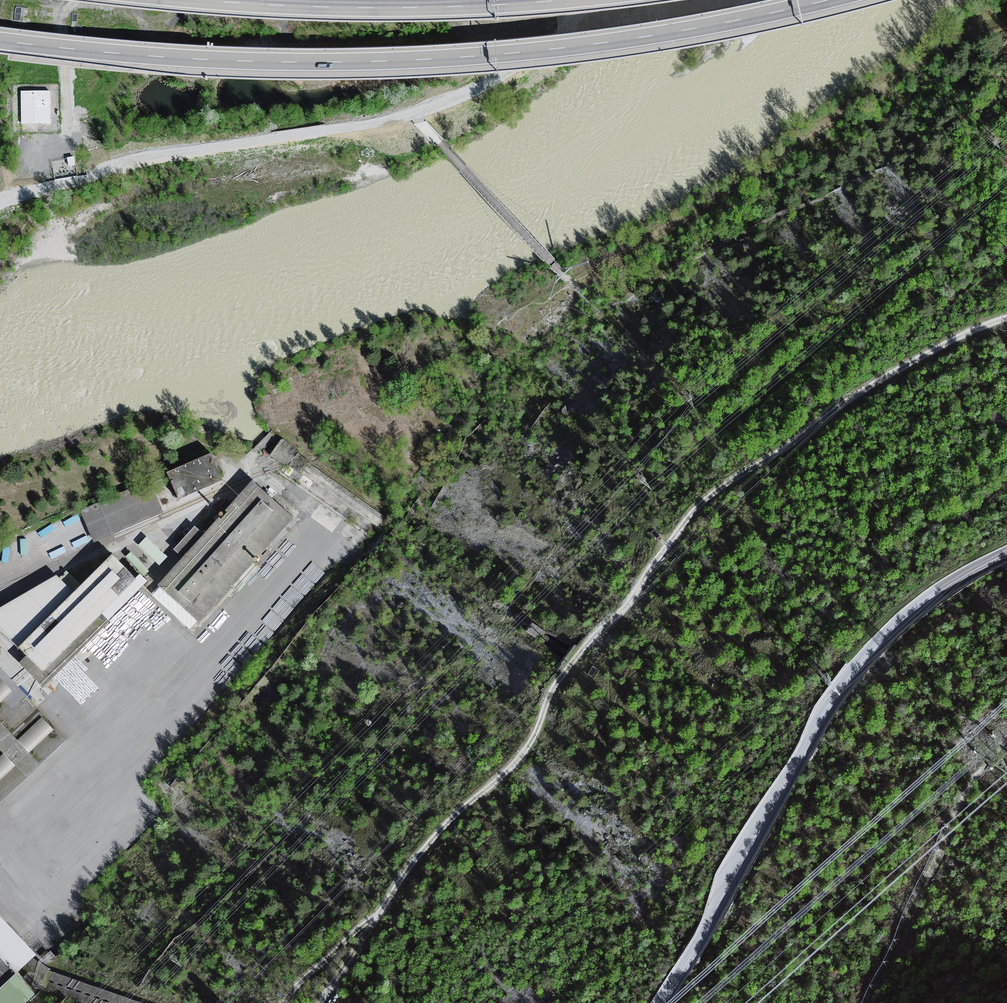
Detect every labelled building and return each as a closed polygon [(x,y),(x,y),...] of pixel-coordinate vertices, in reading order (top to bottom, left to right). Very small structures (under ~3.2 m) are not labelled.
[(50,96),(20,96),(20,127),(51,128),(50,96)] [(289,463),(298,446),(281,438),(273,455),(289,463)] [(221,482),(209,455),(164,475),(177,502),(221,482)] [(77,513),(92,546),(162,514),(147,481),(77,513)] [(293,521),(254,487),(161,591),(200,626),(293,521)] [(109,558),(79,584),(66,573),(60,581),(54,577),(0,609),(0,637),(23,661),(16,667),(21,672),(12,680),(54,724),(75,748),(85,736),(121,781),(236,678),(150,583),(136,575),(129,577),(109,558)] [(57,886),(66,876),(79,889),(110,855),(96,845),(132,814),(110,789),(121,781),(85,736),(75,748),(54,724),(12,680),(0,668),(0,819),(57,886)] [(41,994),(23,975),(43,958),(0,914),(0,1002),(31,1002),(41,994)] [(43,958),(23,975),(41,994),(66,1002),(138,1002),(60,976),(56,973),(67,962),(59,954),(49,964),(43,958)]
